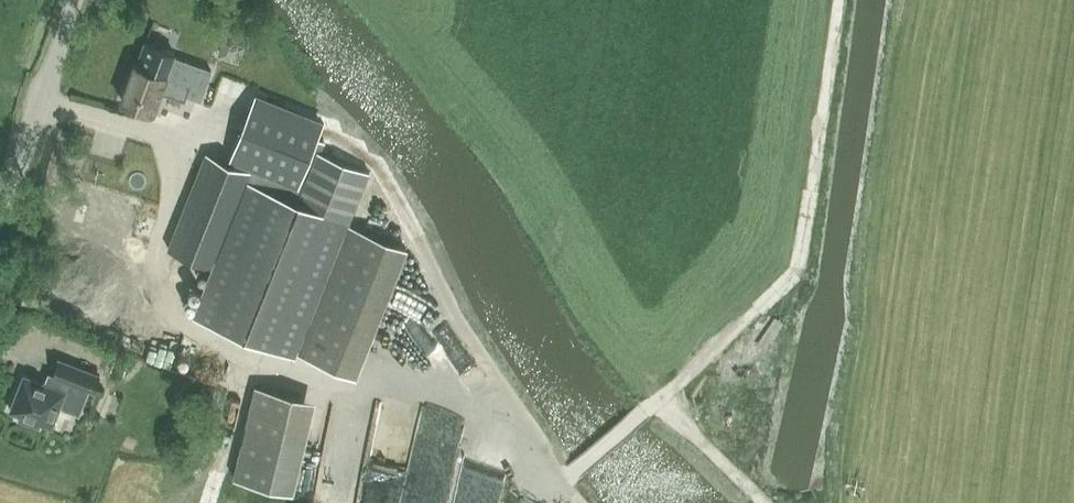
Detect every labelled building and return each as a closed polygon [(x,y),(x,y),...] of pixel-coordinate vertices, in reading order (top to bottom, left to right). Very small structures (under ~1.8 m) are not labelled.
[(229,27),(227,34),(229,39),(239,43),(245,45),(250,34),(229,27)] [(136,62),(122,99),(153,111),(162,89),(168,91),(167,94),(185,101),(188,95),(200,100),(211,70),(173,56),(175,52),(146,41),(138,63),(136,62)] [(230,161),(298,188),(318,137),(323,125),(255,98),(230,161)] [(317,148),(297,198),(203,161),(168,247),(214,265),(194,316),(295,357),(297,352),(357,376),(410,244),(350,220),(370,169),(317,148)] [(117,353),(111,369),(124,374),(130,357),(117,353)] [(25,374),(11,410),(21,414),(19,419),(40,427),(42,422),(52,426),(60,406),(80,414),(90,389),(94,391),(101,374),(60,359),(50,384),(25,374)] [(295,487),(316,396),(255,381),(234,473),(295,487)] [(401,502),(446,502),(468,409),(425,399),(401,502)] [(399,473),(370,471),(368,502),(397,502),(399,473)]
